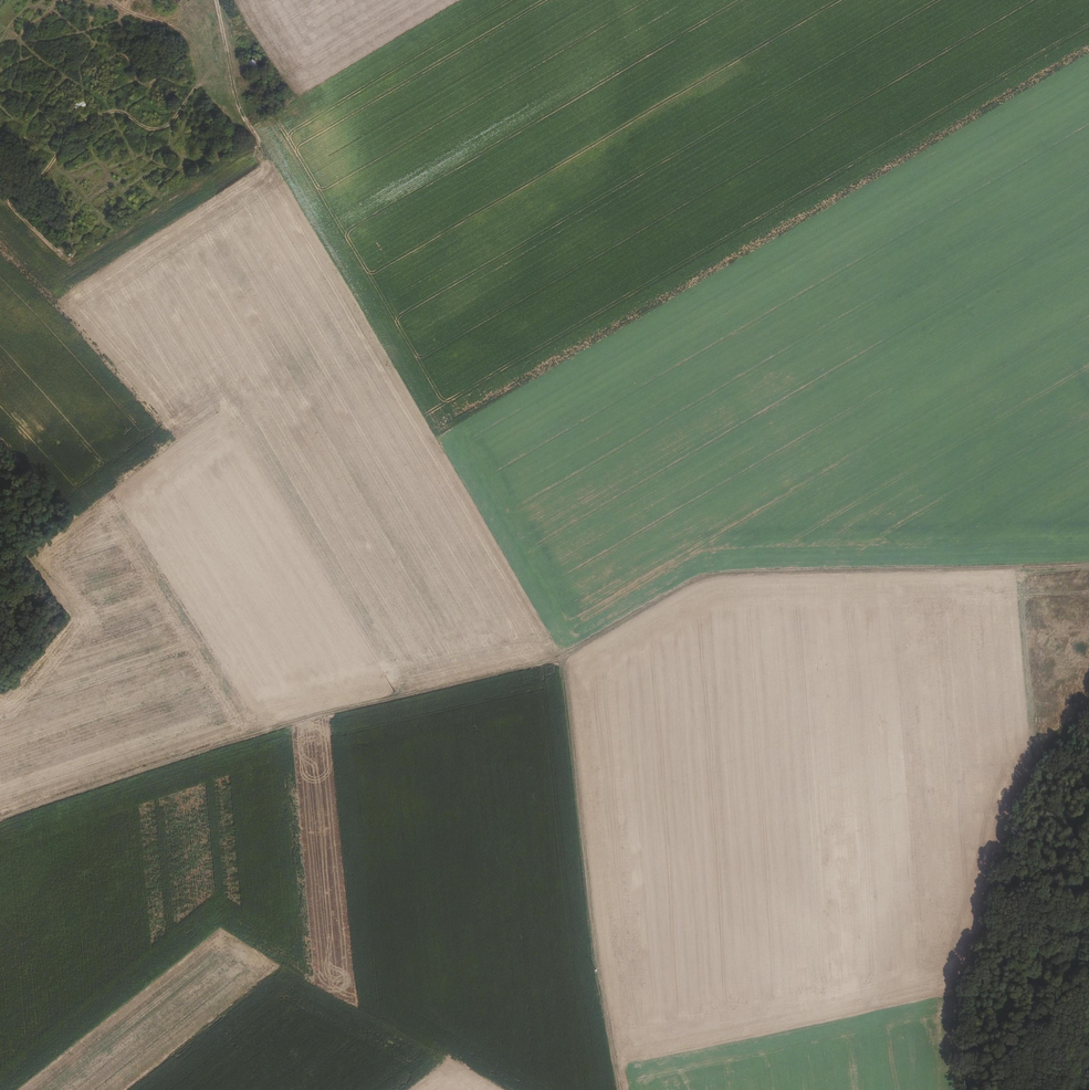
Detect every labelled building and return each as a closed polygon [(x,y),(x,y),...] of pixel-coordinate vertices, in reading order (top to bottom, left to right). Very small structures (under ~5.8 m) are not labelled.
[(74,104),(75,110),(86,108),(85,102),(74,104)]
